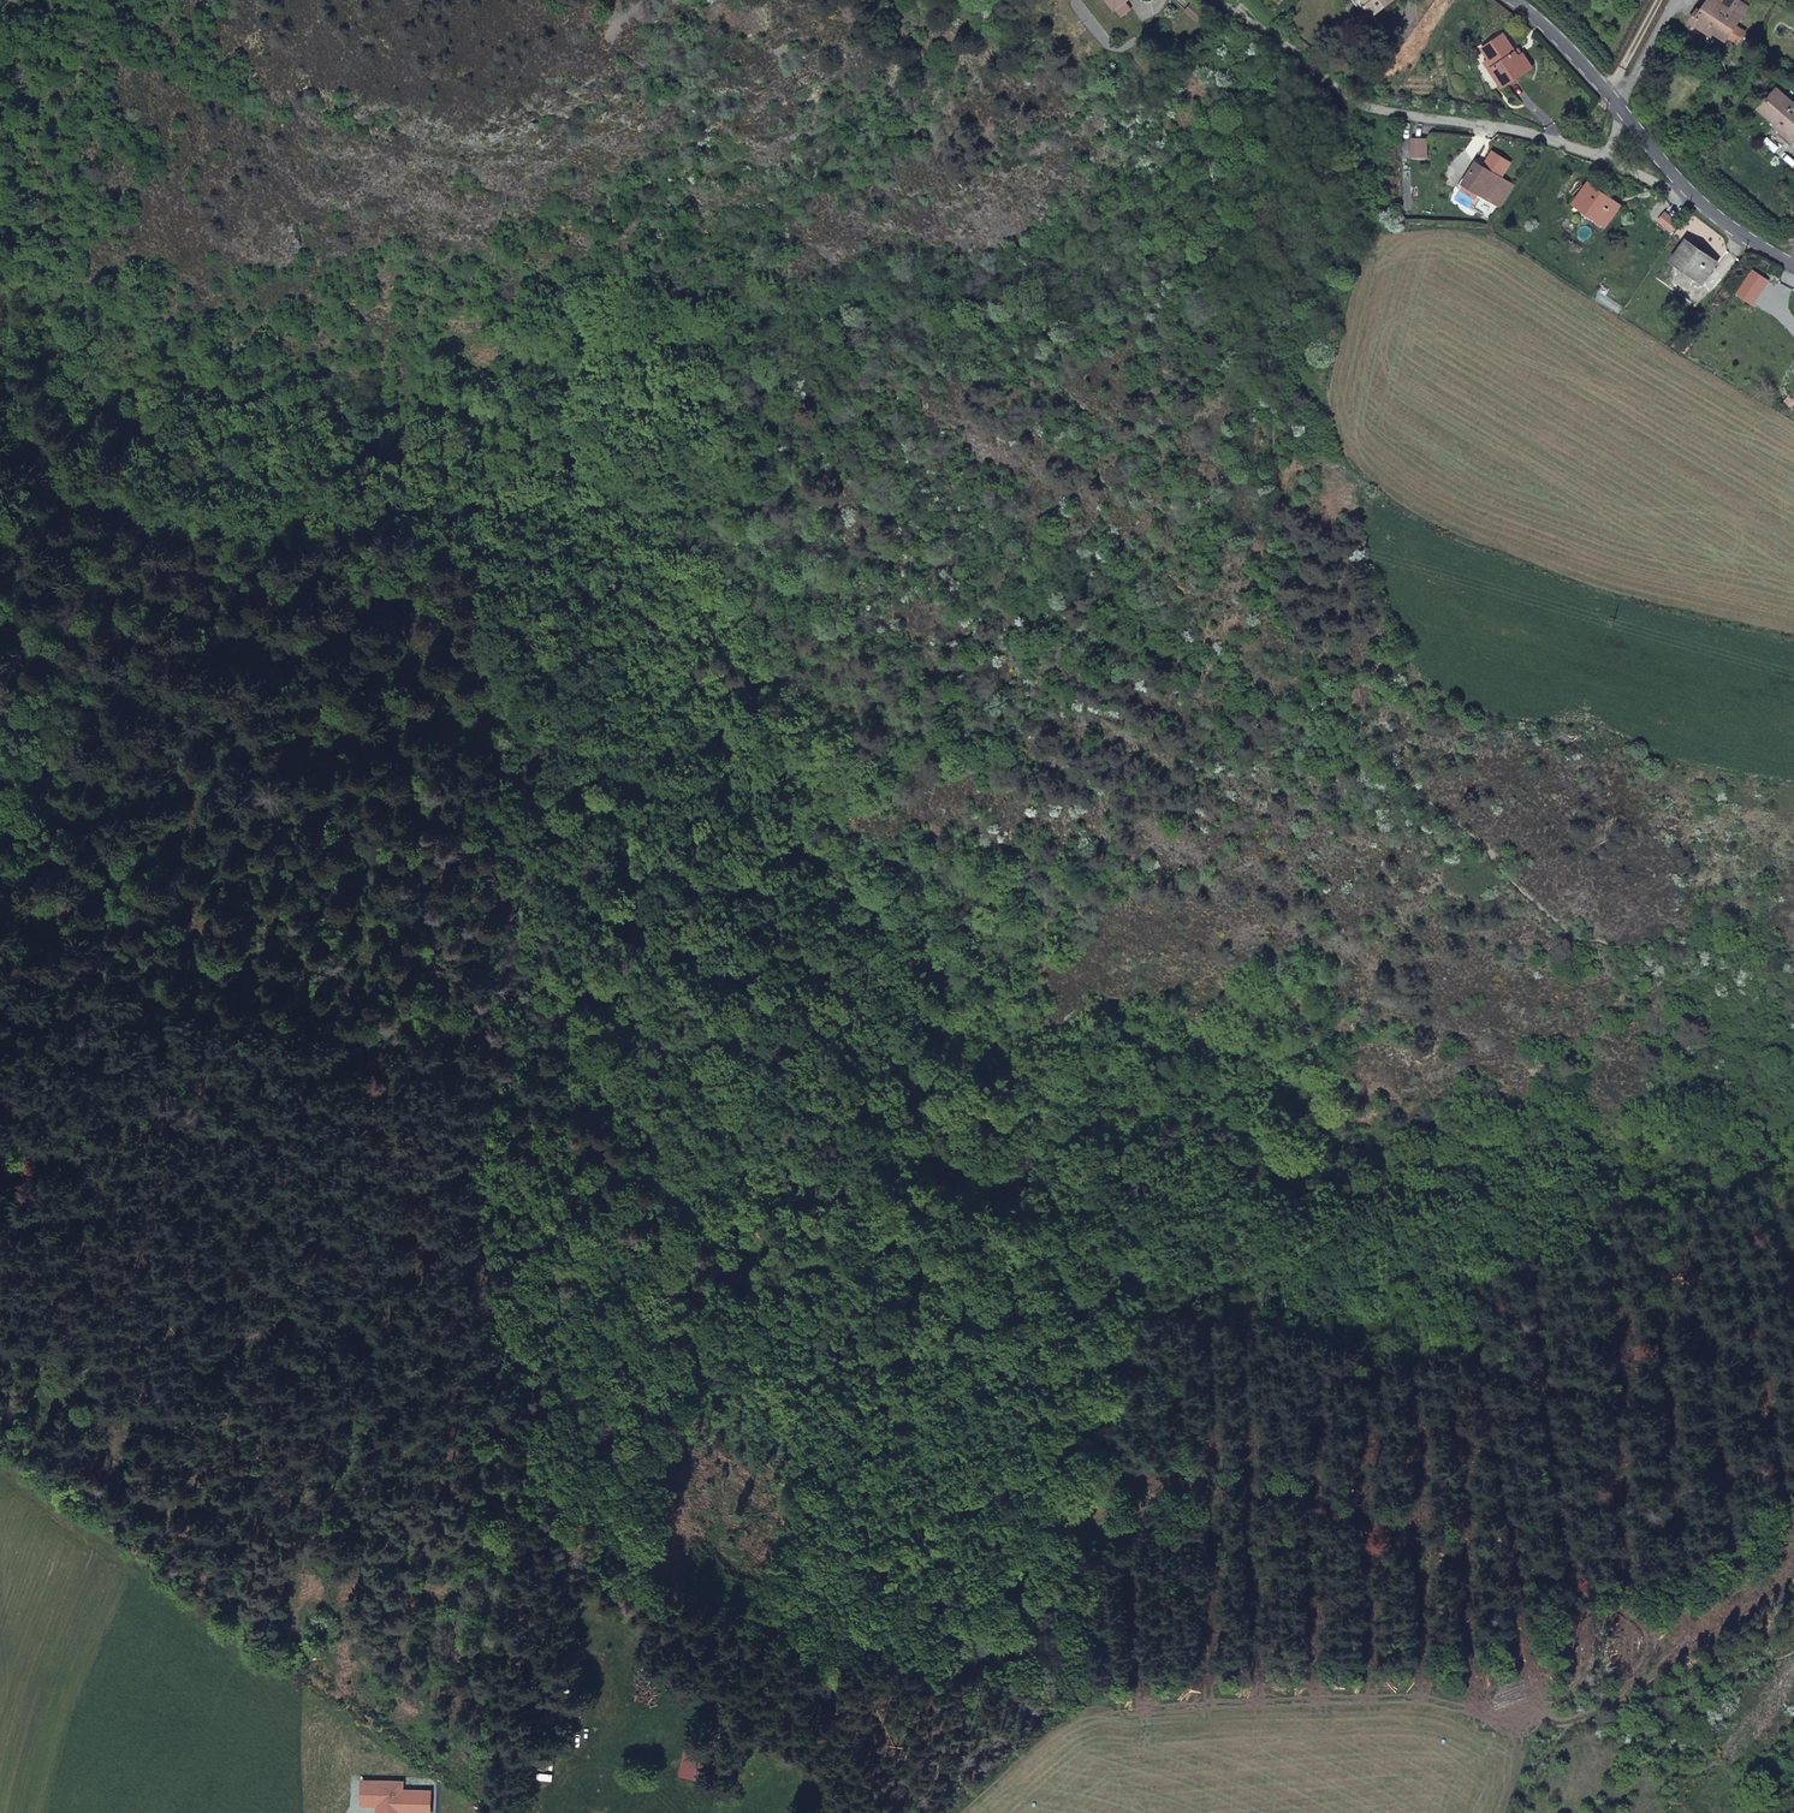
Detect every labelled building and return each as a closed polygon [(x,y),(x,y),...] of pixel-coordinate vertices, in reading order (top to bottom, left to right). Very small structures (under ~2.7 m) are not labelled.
[(1125,21),(1136,12),(1129,5),(1136,0),(1108,0),(1125,21)] [(1377,19),(1400,0),(1369,0),(1373,5),(1370,10),(1377,19)] [(1752,2),(1749,0),(1725,0),(1711,0),(1700,18),(1731,38),(1733,34),(1742,40),(1750,28),(1740,22),(1752,2)] [(1203,5),(1197,12),(1211,24),(1216,17),(1203,5)] [(1501,71),(1513,88),(1538,69),(1530,57),(1526,61),(1507,37),(1490,50),(1503,69),(1501,71)] [(1784,141),(1793,131),(1793,108),(1779,91),(1759,109),(1775,128),(1773,129),(1784,141)] [(1425,140),(1410,138),(1408,156),(1423,158),(1425,140)] [(1503,203),(1521,178),(1489,156),(1471,182),(1503,203)] [(1597,181),(1584,197),(1607,215),(1619,199),(1597,181)] [(1680,222),(1667,211),(1660,219),(1674,230),(1680,222)] [(1713,257),(1689,240),(1677,257),(1701,274),(1713,257)]
